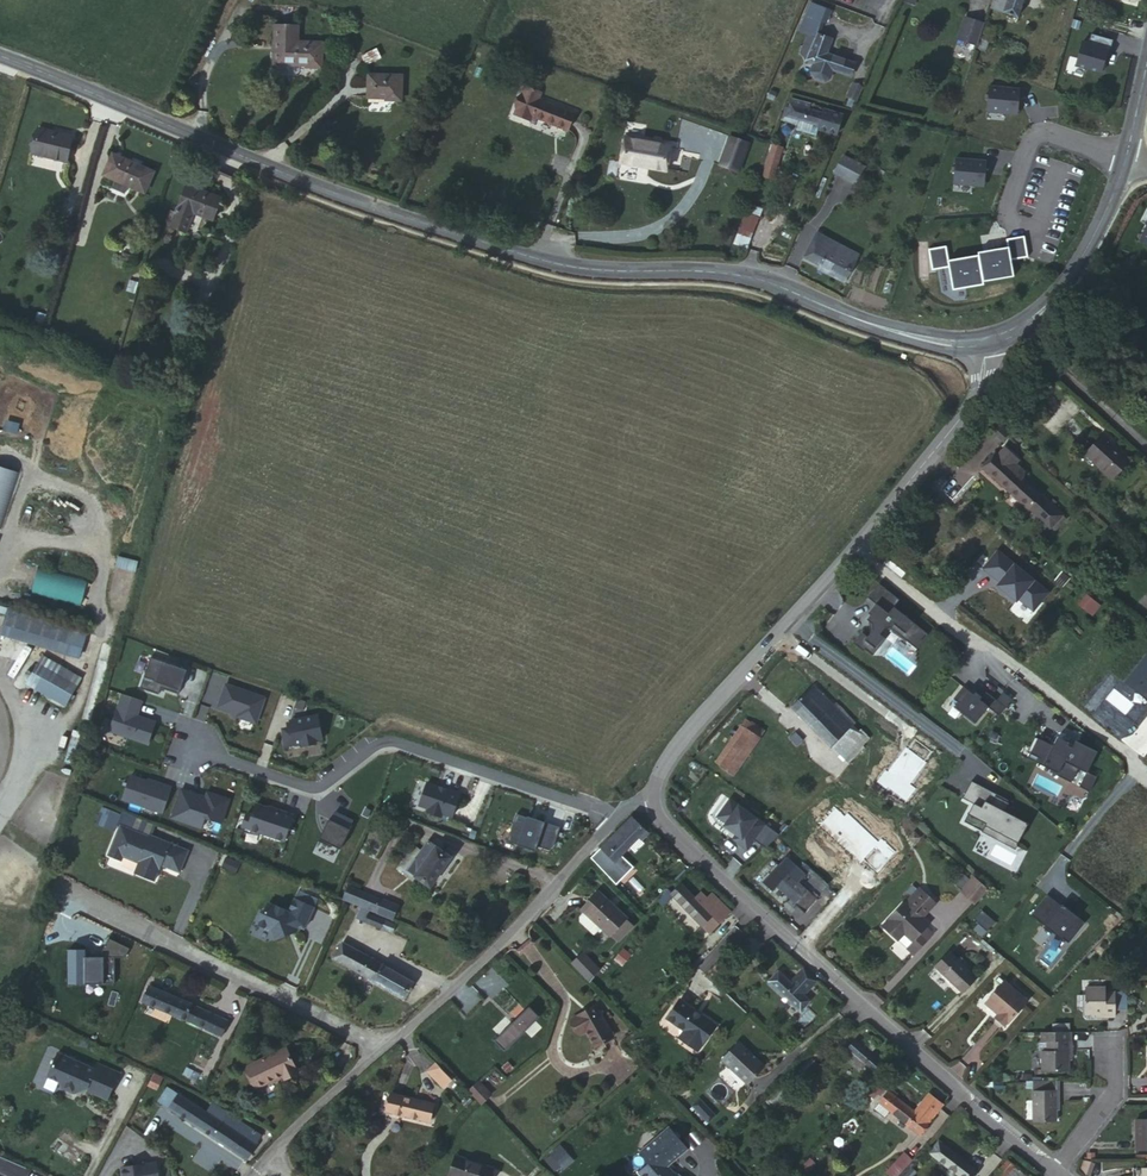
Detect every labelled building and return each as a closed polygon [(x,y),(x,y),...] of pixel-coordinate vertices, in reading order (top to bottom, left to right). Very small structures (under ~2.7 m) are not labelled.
[(993,8),(1005,12),(1009,0),(996,0),(993,8)] [(1005,12),(1018,16),(1024,0),(1009,0),(1005,12)] [(984,24),(966,18),(958,39),(977,46),(984,24)] [(986,51),(994,27),(987,25),(979,49),(986,51)] [(298,26),(274,26),(274,64),(321,65),(322,43),(297,42),(298,26)] [(807,55),(805,60),(814,63),(811,71),(813,76),(824,80),(829,78),(832,69),(845,74),(849,62),(826,54),(831,39),(817,34),(815,38),(807,55)] [(1083,42),(1077,66),(1102,73),(1109,50),(1111,50),(1113,40),(1092,34),(1089,44),(1083,42)] [(801,52),(807,55),(815,38),(811,36),(810,38),(807,37),(801,52)] [(376,52),(362,57),(364,65),(379,61),(376,52)] [(849,62),(845,74),(850,76),(855,63),(849,62)] [(368,74),(367,97),(385,98),(389,98),(389,100),(400,100),(401,76),(368,74)] [(531,116),(567,130),(574,114),(538,99),(540,92),(525,86),(516,110),(518,111),(517,115),(530,120),(531,116)] [(989,86),(986,112),(1017,115),(1020,89),(1009,88),(1008,90),(1002,89),(1002,88),(989,86)] [(795,122),(800,124),(802,120),(820,126),(819,130),(836,135),(842,115),(825,110),(824,113),(791,104),(790,108),(787,107),(785,116),(787,116),(785,122),(795,124),(795,122)] [(802,120),(800,124),(798,130),(817,136),(819,130),(820,126),(802,120)] [(37,128),(32,153),(66,162),(72,137),(37,128)] [(721,158),(740,165),(747,144),(729,137),(721,158)] [(620,161),(666,169),(670,147),(661,145),(654,144),(624,139),(620,161)] [(782,148),(773,145),(764,176),(773,179),(782,148)] [(154,172),(112,154),(103,175),(115,181),(129,186),(145,193),(151,180),(154,172)] [(865,167),(844,156),(835,171),(856,183),(865,167)] [(721,158),(719,164),(738,170),(740,165),(721,158)] [(955,158),(954,184),(985,186),(986,160),(975,159),(975,161),(969,161),(969,159),(955,158)] [(159,184),(151,180),(145,193),(154,197),(159,184)] [(129,186),(115,181),(111,191),(124,197),(129,186)] [(211,221),(221,198),(186,184),(169,225),(184,232),(192,213),(211,221)] [(758,219),(746,214),(741,228),(752,232),(758,219)] [(853,260),(857,254),(817,233),(805,255),(844,277),(848,270),(853,260)] [(947,246),(930,249),(933,269),(950,266),(954,290),(985,284),(985,281),(1017,277),(1013,259),(1029,256),(1025,236),(1007,239),(1008,247),(979,251),(979,255),(950,261),(947,246)] [(853,260),(848,270),(852,272),(857,262),(853,260)] [(137,284),(128,281),(125,293),(133,296),(137,284)] [(45,314),(37,313),(34,324),(42,326),(45,314)] [(1036,410),(1027,402),(1015,414),(1024,423),(1036,410)] [(994,418),(985,430),(987,432),(997,420),(994,418)] [(1010,432),(997,420),(987,432),(999,443),(1010,432)] [(1129,460),(1102,436),(1086,454),(1112,479),(1129,460)] [(1003,449),(996,456),(1023,480),(1024,479),(1026,474),(1016,465),(1019,462),(1003,449)] [(1023,480),(996,456),(994,455),(983,468),(1029,510),(1034,504),(1042,510),(1048,503),(1023,480)] [(1034,504),(1029,510),(1051,528),(1055,524),(1047,517),(1055,508),(1048,503),(1042,510),(1034,504)] [(1062,515),(1055,508),(1047,517),(1055,524),(1062,515)] [(1055,524),(1051,528),(1054,531),(1065,518),(1062,515),(1055,524)] [(135,570),(137,560),(118,556),(116,566),(135,570)] [(1094,561),(1089,556),(1083,562),(1088,567),(1094,561)] [(27,564),(21,589),(81,605),(88,580),(27,564)] [(897,598),(878,583),(867,596),(877,603),(865,617),(874,624),(874,630),(868,637),(862,632),(853,642),(864,651),(866,648),(872,654),(885,638),(881,634),(885,628),(890,628),(917,648),(928,633),(892,604),(897,598)] [(1100,606),(1086,594),(1078,604),(1091,616),(1100,606)] [(77,655),(84,629),(7,607),(0,632),(0,633),(77,655)] [(29,679),(67,701),(82,676),(43,654),(29,679)] [(187,670),(150,657),(141,687),(159,694),(161,688),(179,694),(187,670)] [(258,724),(266,696),(224,683),(217,707),(238,714),(237,718),(258,724)] [(853,725),(813,686),(792,707),(831,746),(853,725)] [(999,716),(1012,698),(1002,691),(996,700),(985,691),(982,695),(975,690),(973,693),(965,686),(955,698),(960,703),(956,707),(977,725),(991,708),(999,716)] [(143,700),(122,694),(111,732),(150,745),(157,721),(139,715),(143,700)] [(324,741),(318,713),(292,718),(289,728),(282,729),(284,746),(302,743),(303,748),(318,745),(317,742),(324,741)] [(758,739),(745,730),(717,771),(729,780),(758,739)] [(1091,792),(1097,776),(1089,772),(1098,751),(1076,740),(1074,744),(1057,736),(1053,745),(1038,737),(1030,754),(1039,757),(1036,764),(1071,782),(1078,768),(1086,771),(1079,786),(1091,792)] [(164,813),(172,786),(148,778),(148,779),(131,774),(123,799),(164,813)] [(996,792),(971,780),(963,797),(975,803),(969,814),(988,823),(984,831),(1017,849),(1029,824),(990,804),(996,792)] [(462,792),(428,781),(420,807),(428,809),(427,813),(443,818),(444,815),(454,818),(462,792)] [(223,824),(231,798),(207,790),(205,796),(181,788),(171,819),(203,830),(206,819),(223,824)] [(779,835),(730,799),(718,817),(726,823),(736,830),(736,834),(733,839),(747,849),(754,840),(765,849),(779,835)] [(286,843),(295,814),(257,801),(253,813),(247,811),(241,827),(286,843)] [(118,821),(148,834),(149,832),(153,822),(123,809),(118,821)] [(341,849),(354,820),(335,811),(331,819),(329,818),(318,839),(341,849)] [(560,828),(517,814),(508,841),(537,851),(539,846),(550,850),(556,845),(560,828)] [(645,831),(631,816),(596,855),(624,887),(639,872),(635,868),(636,867),(622,855),(645,831)] [(179,871),(188,849),(149,832),(148,834),(118,821),(106,852),(119,857),(121,853),(137,860),(134,870),(153,878),(160,863),(179,871)] [(430,886),(451,857),(427,841),(420,851),(406,870),(430,886)] [(420,851),(412,846),(399,864),(406,870),(420,851)] [(222,866),(235,872),(240,862),(226,856),(222,866)] [(773,891),(777,887),(805,912),(817,899),(799,883),(806,875),(786,857),(763,882),(773,891)] [(828,887),(813,873),(804,883),(819,897),(828,887)] [(984,891),(969,877),(958,891),(972,904),(984,891)] [(670,894),(673,897),(710,933),(730,912),(712,894),(701,905),(680,884),(670,894)] [(339,898),(372,911),(375,904),(380,906),(383,900),(345,885),(339,898)] [(263,909),(257,921),(271,928),(275,938),(307,926),(320,897),(300,888),(290,910),(270,901),(266,910),(263,909)] [(883,926),(898,941),(904,934),(913,942),(906,948),(914,954),(932,935),(926,928),(929,925),(920,916),(933,903),(918,888),(883,926)] [(586,911),(602,895),(599,892),(582,909),(586,911)] [(663,906),(673,897),(670,894),(660,903),(663,906)] [(627,918),(602,895),(586,911),(581,916),(582,920),(594,932),(600,925),(610,935),(627,918)] [(372,911),(391,919),(397,904),(383,899),(383,900),(380,906),(375,904),(372,911)] [(988,929),(994,920),(981,910),(974,919),(988,929)] [(364,922),(381,929),(384,920),(368,913),(364,922)] [(626,919),(611,934),(618,940),(633,926),(626,919)] [(384,920),(381,929),(392,933),(395,925),(384,920)] [(904,934),(898,941),(906,948),(913,942),(904,934)] [(334,958),(403,997),(413,982),(343,942),(334,958)] [(976,979),(949,953),(936,967),(963,992),(976,979)] [(584,955),(572,966),(589,983),(600,972),(584,955)] [(809,1000),(778,971),(770,981),(800,1010),(809,1000)] [(1027,1002),(1004,982),(986,1004),(997,1013),(998,1014),(996,1017),(1005,1025),(1007,1022),(1009,1023),(1027,1002)] [(535,1020),(497,983),(487,993),(515,1022),(496,1040),(505,1049),(535,1020)] [(214,1032),(220,1017),(187,1002),(150,986),(143,1001),(182,1017),(214,1032)] [(1086,1013),(1098,1013),(1104,1014),(1104,1017),(1115,1017),(1115,993),(1106,993),(1106,987),(1086,988),(1086,1013)] [(718,1026),(682,1001),(669,1019),(686,1031),(683,1037),(701,1050),(718,1026)] [(573,1018),(580,1031),(588,1027),(599,1045),(613,1036),(595,1006),(573,1018)] [(228,1020),(220,1017),(214,1032),(221,1035),(228,1020)] [(588,1027),(580,1031),(582,1034),(586,1032),(595,1047),(599,1045),(588,1027)] [(1071,1052),(1071,1033),(1042,1033),(1042,1041),(1047,1041),(1047,1051),(1042,1052),(1042,1070),(1067,1070),(1067,1058),(1068,1052),(1071,1052)] [(876,1045),(869,1039),(864,1045),(855,1038),(846,1049),(850,1052),(846,1059),(859,1071),(865,1065),(874,1073),(883,1062),(871,1052),(876,1045)] [(755,1057),(740,1044),(724,1062),(750,1086),(767,1068),(758,1061),(757,1062),(754,1058),(755,1057)] [(302,1069),(289,1045),(251,1064),(261,1085),(286,1072),(288,1076),(302,1069)] [(106,1098),(117,1076),(96,1065),(94,1069),(58,1051),(47,1071),(59,1076),(61,1084),(72,1089),(81,1089),(81,1086),(87,1085),(89,1090),(106,1098)] [(816,1057),(812,1053),(803,1063),(810,1070),(817,1063),(814,1059),(816,1057)] [(96,1065),(117,1076),(118,1074),(97,1063),(96,1065)] [(441,1084),(449,1076),(437,1063),(429,1071),(441,1084)] [(803,1063),(798,1068),(805,1075),(810,1070),(803,1063)] [(453,1079),(449,1076),(441,1084),(445,1087),(453,1079)] [(1058,1090),(1058,1078),(1034,1078),(1034,1090),(1033,1091),(1033,1121),(1056,1120),(1056,1109),(1055,1090),(1058,1090)] [(480,1080),(468,1091),(481,1104),(493,1093),(480,1080)] [(879,1081),(875,1087),(882,1093),(887,1087),(879,1081)] [(209,1113),(169,1086),(159,1101),(196,1125),(244,1157),(259,1135),(228,1114),(223,1122),(209,1113)] [(882,1093),(875,1087),(869,1094),(876,1100),(882,1093)] [(889,1091),(896,1097),(899,1093),(892,1087),(889,1091)] [(928,1122),(915,1112),(896,1097),(889,1091),(879,1103),(889,1111),(918,1133),(928,1122)] [(930,1092),(915,1112),(928,1122),(943,1103),(930,1092)] [(434,1104),(393,1093),(389,1111),(430,1121),(434,1104)] [(696,1110),(704,1102),(699,1098),(692,1105),(696,1110)] [(713,1111),(704,1102),(696,1110),(708,1122),(712,1118),(709,1115),(713,1111)] [(879,1103),(874,1109),(885,1117),(885,1116),(889,1111),(879,1103)] [(223,1122),(228,1114),(215,1105),(209,1113),(223,1122)] [(965,1138),(977,1125),(968,1117),(956,1132),(965,1138)] [(1136,1119),(1136,1150),(1146,1149),(1146,1119),(1136,1119)] [(670,1127),(640,1153),(650,1163),(639,1173),(641,1175),(684,1175),(680,1173),(680,1174),(677,1173),(674,1171),(670,1166),(689,1148),(670,1127)] [(88,1157),(58,1136),(50,1147),(80,1168),(88,1157)] [(938,1141),(929,1153),(960,1175),(971,1175),(976,1169),(938,1141)] [(552,1154),(562,1165),(571,1158),(561,1146),(552,1154)] [(889,1169),(896,1175),(911,1159),(904,1152),(889,1169)] [(459,1156),(455,1155),(448,1175),(450,1175),(452,1175),(459,1156)] [(0,1156),(0,1175),(30,1175),(32,1169),(0,1156)] [(459,1156),(452,1175),(490,1175),(493,1168),(459,1156)] [(159,1160),(122,1166),(124,1175),(161,1175),(159,1160)] [(1002,1161),(989,1175),(1020,1175),(1002,1161)] [(1089,1161),(1084,1161),(1081,1170),(1085,1173),(1089,1161)] [(1133,1169),(1134,1175),(1146,1175),(1146,1168),(1133,1169)]
